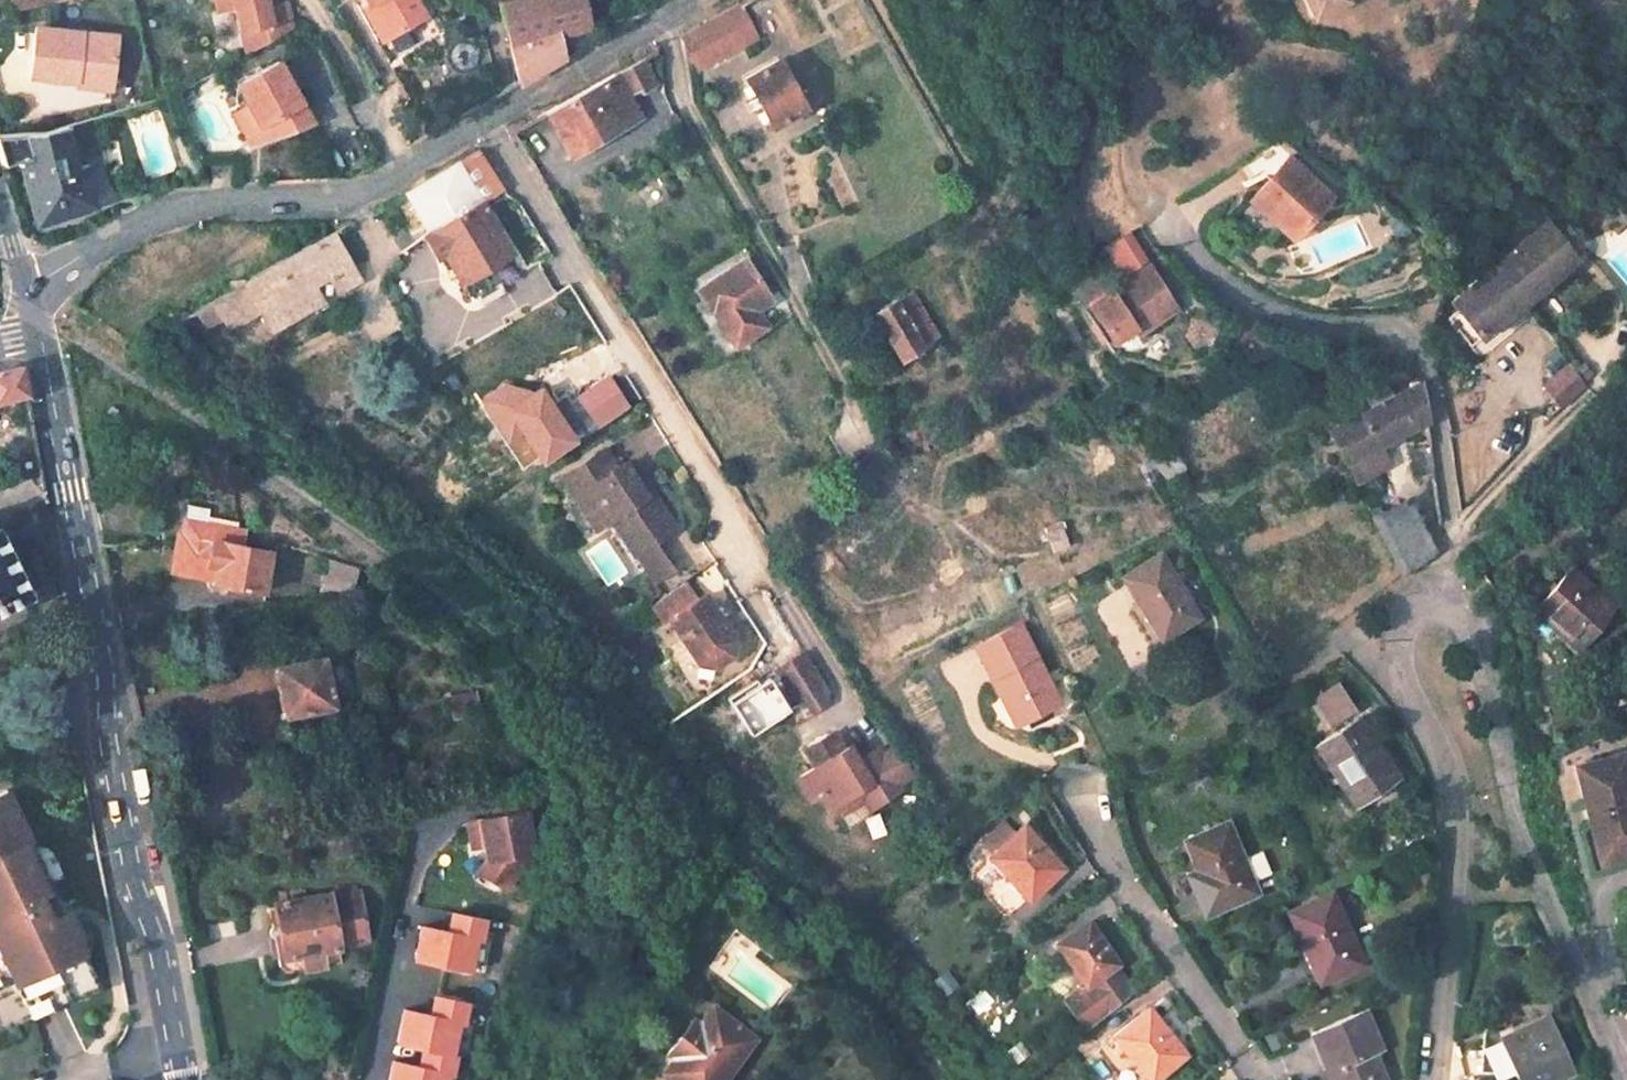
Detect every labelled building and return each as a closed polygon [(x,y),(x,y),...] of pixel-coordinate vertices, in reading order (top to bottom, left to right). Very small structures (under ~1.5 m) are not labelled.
[(5,11),(56,0),(3,0),(5,11)] [(288,29),(275,5),(261,12),(254,0),(198,0),(220,43),(234,36),(243,53),(288,29)] [(365,3),(384,40),(423,19),(413,0),(363,0),(365,3)] [(509,56),(516,83),(557,60),(552,35),(587,26),(581,0),(495,0),(506,46),(509,56)] [(1296,12),(1327,0),(1291,0),(1296,12)] [(365,3),(355,8),(373,46),(384,40),(365,3)] [(731,5),(699,23),(715,53),(730,45),(720,29),(739,20),(731,5)] [(739,20),(720,29),(730,45),(749,34),(739,20)] [(699,23),(689,28),(706,58),(715,53),(699,23)] [(122,30),(39,24),(35,82),(119,87),(122,30)] [(689,28),(671,39),(688,68),(706,58),(689,28)] [(636,58),(542,112),(567,157),(610,133),(602,120),(629,106),(624,97),(649,81),(636,58)] [(773,59),(738,78),(766,126),(801,106),(773,59)] [(246,134),(258,155),(318,122),(284,60),(240,84),(263,125),(246,134)] [(629,106),(602,120),(610,133),(636,117),(629,106)] [(90,202),(80,160),(73,161),(63,119),(29,127),(0,130),(0,162),(18,157),(36,213),(90,202)] [(1331,205),(1285,161),(1241,207),(1287,251),(1331,205)] [(453,162),(408,188),(423,215),(430,226),(476,199),(453,162)] [(654,205),(665,189),(649,178),(638,194),(654,205)] [(408,188),(397,194),(412,223),(423,215),(408,188)] [(430,226),(419,232),(432,256),(442,250),(457,277),(506,248),(476,199),(430,226)] [(1574,258),(1545,221),(1494,262),(1524,299),(1574,258)] [(333,230),(243,280),(269,325),(306,304),(297,287),(313,278),(327,269),(348,257),(333,230)] [(506,248),(457,277),(461,283),(467,294),(515,264),(506,248)] [(348,257),(327,269),(338,289),(359,277),(348,257)] [(742,259),(690,292),(701,314),(707,310),(728,347),(751,334),(740,316),(749,310),(766,300),(742,259)] [(1494,262),(1450,298),(1479,336),(1524,299),(1494,262)] [(1155,264),(1088,302),(1109,335),(1124,325),(1142,315),(1149,326),(1180,306),(1155,264)] [(313,278),(297,287),(306,304),(323,295),(313,278)] [(905,290),(864,312),(889,358),(931,334),(905,290)] [(209,298),(167,323),(198,344),(229,329),(209,298)] [(749,310),(740,316),(751,334),(760,329),(749,310)] [(1142,315),(1124,325),(1132,338),(1149,326),(1142,315)] [(1562,410),(1587,385),(1564,361),(1538,386),(1562,410)] [(22,393),(17,367),(0,370),(0,398),(22,393)] [(1421,379),(1327,426),(1344,457),(1426,414),(1421,379)] [(611,437),(569,466),(582,486),(591,480),(613,512),(618,509),(641,544),(662,530),(683,516),(659,480),(653,483),(645,471),(632,451),(624,457),(611,437)] [(1166,484),(1183,463),(1158,441),(1140,462),(1166,484)] [(650,468),(645,471),(653,483),(659,480),(650,468)] [(591,480),(582,486),(604,518),(613,512),(591,480)] [(1405,500),(1374,516),(1403,572),(1432,550),(1405,500)] [(187,519),(175,566),(274,592),(284,557),(242,546),(245,534),(187,519)] [(1058,523),(1040,535),(1050,551),(1070,540),(1058,523)] [(662,530),(641,544),(659,570),(680,556),(662,530)] [(27,595),(0,541),(0,609),(27,595)] [(1157,548),(1119,570),(1157,633),(1196,610),(1157,548)] [(328,557),(318,596),(351,589),(357,565),(328,557)] [(1564,565),(1526,605),(1575,648),(1612,608),(1564,565)] [(678,575),(645,597),(658,616),(667,615),(692,653),(706,658),(722,647),(722,629),(697,591),(691,595),(678,575)] [(1017,729),(1061,706),(1020,627),(976,650),(1017,729)] [(801,651),(773,668),(803,715),(819,705),(823,684),(801,651)] [(332,702),(324,654),(274,663),(282,711),(332,702)] [(450,712),(477,710),(476,690),(448,692),(450,712)] [(1353,719),(1309,747),(1323,770),(1334,763),(1356,800),(1391,776),(1353,719)] [(824,725),(795,742),(805,760),(792,767),(805,786),(811,783),(818,795),(831,787),(844,778),(850,789),(857,800),(888,781),(884,775),(876,763),(869,767),(865,759),(856,744),(846,750),(837,734),(832,738),(824,725)] [(895,740),(865,759),(869,767),(876,763),(884,775),(907,759),(895,740)] [(1621,745),(1579,757),(1607,854),(1626,848),(1626,767),(1621,745)] [(1596,857),(1607,854),(1579,757),(1568,760),(1596,857)] [(844,778),(831,787),(838,797),(850,789),(844,778)] [(95,988),(73,939),(80,933),(77,916),(68,898),(56,905),(47,884),(58,877),(47,854),(41,848),(30,848),(2,791),(0,792),(0,982),(9,978),(29,1019),(95,988)] [(530,809),(462,822),(470,876),(491,873),(508,859),(538,854),(530,809)] [(1059,866),(1024,820),(1015,828),(1004,814),(977,835),(988,848),(985,850),(1021,895),(1059,866)] [(1224,819),(1182,838),(1212,907),(1255,888),(1248,872),(1266,864),(1257,843),(1239,852),(1224,819)] [(1330,889),(1285,908),(1312,977),(1358,959),(1330,889)] [(336,946),(364,939),(355,893),(274,906),(280,936),(269,940),(274,964),(285,973),(338,964),(336,946)] [(1088,919),(1053,940),(1081,985),(1059,998),(1080,1029),(1133,991),(1113,964),(1115,962),(1088,919)] [(443,1054),(461,1060),(475,1021),(422,1002),(405,1049),(441,1061),(443,1054)] [(1110,1031),(1126,1054),(1097,1071),(1104,1079),(1136,1079),(1180,1050),(1148,1004),(1110,1031)] [(678,1079),(723,1079),(754,1039),(712,1007),(700,1023),(694,1018),(669,1049),(677,1055),(665,1070),(678,1079)] [(1536,1008),(1500,1023),(1528,1077),(1563,1060),(1536,1008)] [(1307,1032),(1328,1079),(1382,1079),(1369,1050),(1378,1047),(1362,1010),(1307,1032)] [(1494,1027),(1521,1079),(1528,1077),(1500,1023),(1494,1027)]
